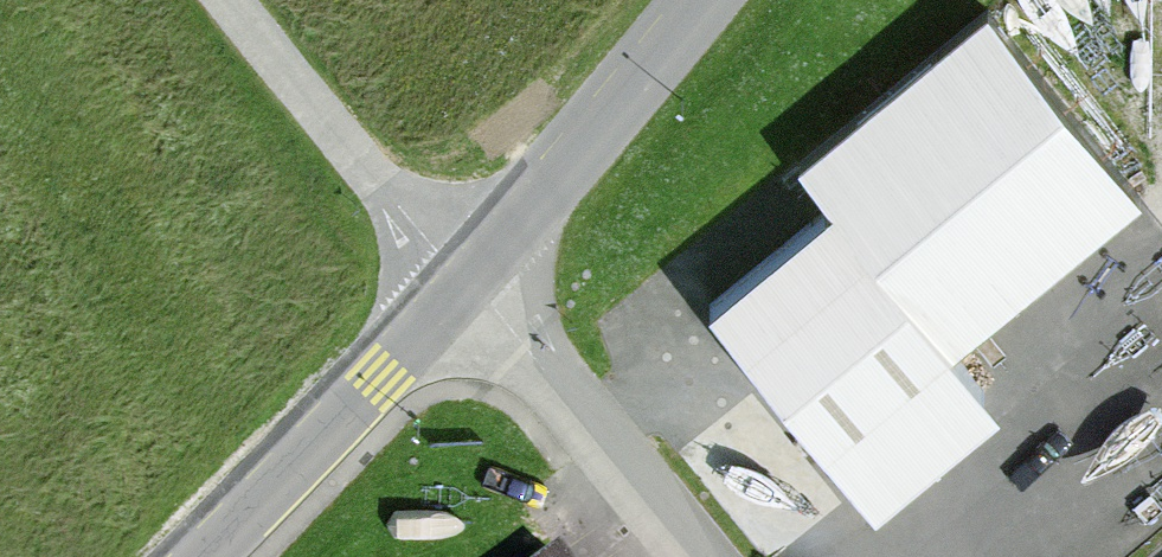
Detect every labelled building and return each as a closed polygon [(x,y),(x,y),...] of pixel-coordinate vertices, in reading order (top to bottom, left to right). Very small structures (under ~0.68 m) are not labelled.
[(1130,193),(978,7),(801,150),(831,188),(693,300),(866,512),(1005,399),(954,336),(1130,193)]
